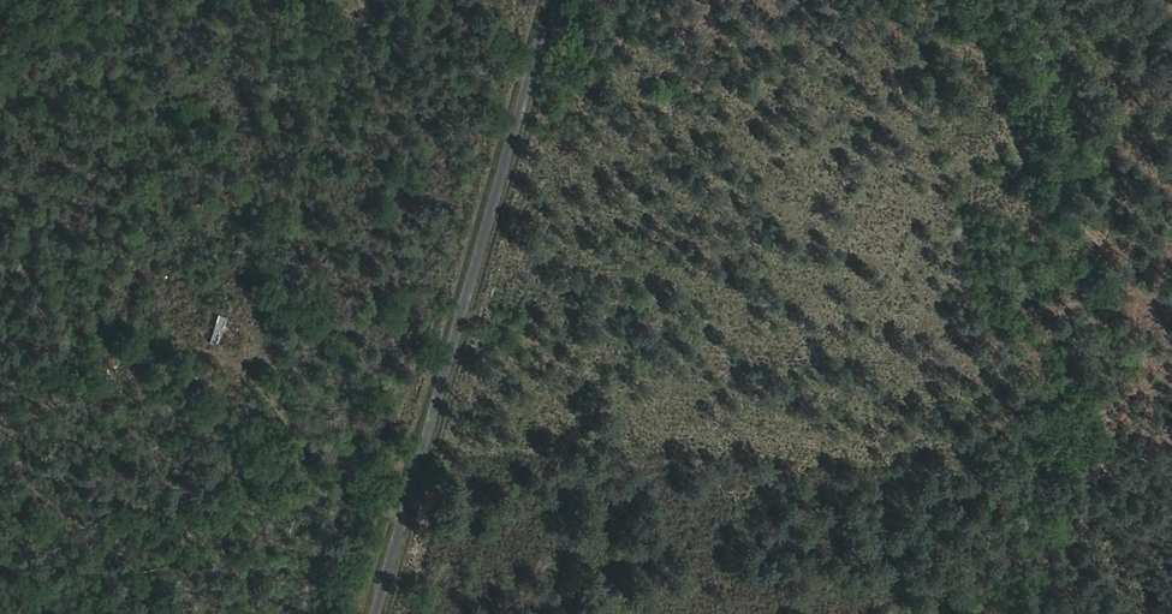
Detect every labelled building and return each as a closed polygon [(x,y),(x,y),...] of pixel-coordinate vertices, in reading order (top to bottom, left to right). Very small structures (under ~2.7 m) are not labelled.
[(218,344),(227,316),(220,313),(210,341),(218,344)]
